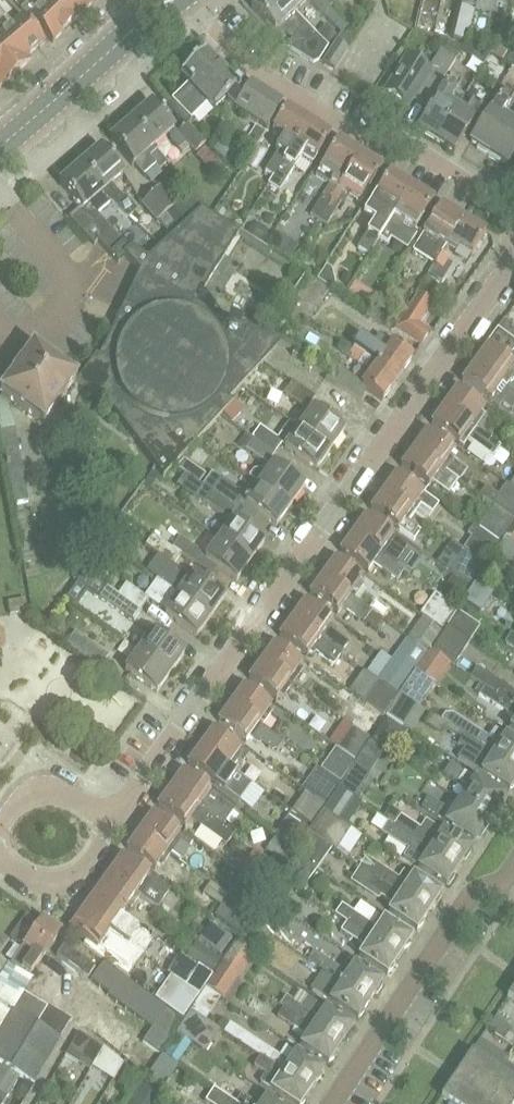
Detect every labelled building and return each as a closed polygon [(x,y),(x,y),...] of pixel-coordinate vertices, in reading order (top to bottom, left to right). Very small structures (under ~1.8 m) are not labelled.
[(52,42),(67,27),(41,0),(29,0),(30,1),(21,10),(52,42)] [(67,27),(82,13),(69,0),(41,0),(67,27)] [(95,0),(69,0),(82,13),(95,0)] [(294,11),(283,0),(258,0),(251,7),(274,30),(276,29),(288,36),(284,43),(315,62),(319,61),(328,46),(312,29),(294,11)] [(294,11),(306,0),(283,0),(294,11)] [(312,4),(322,14),(341,34),(347,25),(340,18),(329,7),(322,0),(314,0),(312,4)] [(329,7),(340,18),(347,12),(336,0),(322,0),(329,7)] [(479,0),(462,0),(461,5),(477,9),(479,0)] [(27,57),(43,43),(20,17),(12,25),(0,12),(0,25),(27,57)] [(27,57),(0,25),(0,56),(15,74),(31,61),(27,57)] [(503,35),(500,47),(510,49),(513,37),(503,35)] [(337,41),(322,63),(334,71),(349,49),(348,49),(337,41)] [(490,53),(470,41),(462,53),(483,65),(490,53)] [(513,68),(513,52),(508,51),(507,54),(495,47),(491,54),(501,62),(510,69),(513,69),(513,68)] [(429,69),(408,55),(386,90),(410,105),(414,98),(418,97),(428,103),(425,107),(427,107),(455,60),(441,50),(429,69)] [(172,99),(190,118),(208,102),(215,108),(225,98),(234,107),(258,121),(268,127),(283,104),(250,83),(245,91),(243,89),(238,86),(234,82),(218,65),(211,58),(205,52),(182,75),(189,82),(172,99)] [(15,74),(0,56),(0,86),(15,74)] [(419,128),(439,140),(457,110),(449,105),(463,83),(452,76),(419,128)] [(510,123),(502,118),(513,100),(513,90),(513,89),(511,93),(505,90),(472,143),(479,147),(478,150),(488,157),(510,123)] [(439,140),(456,151),(489,99),(480,93),(473,104),(464,99),(457,110),(439,140)] [(153,102),(131,121),(154,146),(169,134),(171,136),(169,138),(182,152),(189,144),(196,151),(206,142),(188,123),(178,132),(153,102)] [(279,151),(273,161),(265,172),(273,177),(310,121),(287,107),(274,128),(285,135),(276,149),(279,151)] [(168,163),(154,146),(131,121),(110,138),(133,164),(144,176),(157,164),(161,169),(168,163)] [(318,157),(332,135),(310,121),(273,177),(268,185),(278,191),(290,172),(300,156),(313,164),(318,157)] [(510,123),(488,157),(499,163),(501,161),(508,166),(513,156),(513,126),(510,123)] [(265,131),(256,125),(246,141),(255,147),(265,131)] [(311,214),(319,219),(361,154),(339,140),(319,171),(333,180),(311,214)] [(124,173),(102,147),(81,165),(111,200),(122,212),(128,219),(138,210),(125,195),(122,198),(115,189),(116,188),(112,183),(124,173)] [(383,167),(361,154),(319,219),(328,225),(347,193),(361,202),(383,167)] [(97,212),(111,200),(81,165),(59,183),(80,208),(70,216),(72,218),(71,219),(93,242),(97,239),(109,252),(122,241),(97,212)] [(385,232),(412,186),(391,172),(365,213),(375,219),(357,248),(370,256),(381,239),(385,232)] [(434,200),(412,186),(385,232),(381,239),(388,243),(390,239),(407,249),(418,232),(415,231),(416,229),(434,200)] [(152,196),(179,227),(188,219),(176,206),(161,188),(152,196)] [(179,227),(152,196),(143,204),(171,235),(179,227)] [(412,252),(434,266),(442,254),(448,245),(465,219),(442,205),(424,233),(412,252)] [(131,308),(125,305),(101,359),(98,357),(98,356),(97,356),(95,360),(80,381),(78,379),(77,383),(103,401),(163,476),(230,403),(228,400),(280,342),(193,304),(240,232),(201,208),(148,257),(123,241),(109,253),(119,263),(121,262),(119,260),(125,254),(145,276),(131,308)] [(465,219),(448,245),(457,250),(460,246),(481,260),(491,244),(483,238),(486,232),(465,219)] [(269,236),(267,229),(258,224),(251,226),(248,232),(249,238),(259,244),(265,242),(269,236)] [(450,260),(442,254),(434,266),(442,271),(450,260)] [(286,304),(303,316),(309,320),(330,290),(307,275),(286,304)] [(384,300),(355,282),(346,296),(375,314),(384,300)] [(396,327),(422,346),(432,331),(420,324),(434,304),(418,292),(396,327)] [(477,363),(507,385),(513,377),(513,363),(509,359),(511,356),(513,352),(513,338),(499,328),(488,345),(489,346),(487,349),(485,349),(481,354),(481,357),(477,363)] [(378,353),(370,348),(360,340),(354,348),(364,356),(398,380),(413,359),(392,344),(383,356),(378,353)] [(364,356),(354,348),(344,341),(338,348),(359,363),(370,371),(361,382),(335,364),(325,380),(363,400),(369,391),(383,401),(398,380),(364,356)] [(34,347),(0,393),(45,425),(46,423),(57,430),(69,414),(58,406),(78,379),(34,347)] [(507,385),(477,363),(472,370),(470,370),(466,375),(466,378),(464,381),(500,406),(503,402),(513,409),(513,407),(513,390),(507,385)] [(293,381),(287,389),(285,392),(308,408),(316,398),(293,381)] [(451,399),(446,406),(477,428),(486,415),(483,412),(486,408),(459,388),(457,391),(454,392),(450,397),(451,399)] [(502,446),(477,428),(446,406),(441,412),(439,413),(435,418),(436,420),(434,423),(464,445),(470,437),(495,455),(502,446)] [(299,428),(330,450),(344,431),(313,408),(299,428)] [(260,426),(252,437),(275,453),(281,445),(316,470),(330,450),(299,428),(290,422),(278,439),(260,426)] [(15,430),(0,432),(0,436),(12,504),(28,501),(15,430)] [(420,442),(415,449),(459,480),(466,485),(469,482),(462,477),(468,470),(454,460),(455,458),(452,455),(455,451),(428,431),(426,434),(423,434),(420,440),(420,442)] [(252,437),(245,447),(268,464),(275,453),(252,437)] [(411,455),(408,456),(404,461),(405,463),(403,466),(430,486),(433,481),(449,493),(459,480),(415,449),(411,455)] [(249,477),(259,484),(289,506),(304,486),(273,464),(268,472),(262,467),(255,468),(249,477)] [(203,488),(212,494),(235,510),(242,500),(238,490),(222,478),(221,480),(212,473),(202,486),(203,488)] [(389,485),(385,491),(415,513),(427,522),(440,504),(397,474),(395,477),(393,477),(389,483),(389,485)] [(494,506),(513,521),(513,489),(507,483),(499,495),(487,486),(480,496),(494,506)] [(289,506),(259,484),(245,503),(276,525),(289,506)] [(235,510),(212,494),(203,488),(196,498),(204,504),(227,521),(235,510)] [(409,522),(415,513),(385,491),(380,498),(377,498),(374,504),(374,506),(372,509),(415,540),(421,531),(409,522)] [(478,528),(499,543),(504,536),(506,537),(513,524),(513,521),(494,506),(478,528)] [(359,527),(354,534),(385,556),(394,543),(391,540),(394,536),(367,516),(365,519),(362,520),(358,525),(359,527)] [(233,520),(231,522),(218,539),(250,562),(264,542),(233,520)] [(506,537),(513,543),(513,524),(506,537)] [(464,548),(466,550),(486,564),(499,543),(478,528),(474,525),(468,535),(472,538),(464,548)] [(178,595),(209,618),(223,598),(198,580),(175,563),(181,554),(172,548),(156,536),(154,534),(151,537),(146,545),(149,547),(158,554),(169,561),(156,579),(169,588),(178,595)] [(376,569),(377,567),(397,581),(404,570),(385,556),(354,534),(350,540),(347,541),(343,546),(344,548),(342,551),(369,571),(372,566),(376,569)] [(181,554),(195,564),(201,555),(203,554),(180,537),(172,548),(181,554)] [(513,572),(513,543),(506,537),(492,557),(513,572)] [(236,581),(250,562),(218,539),(206,557),(205,558),(208,561),(218,567),(236,581)] [(118,552),(103,541),(92,556),(107,567),(118,552)] [(486,564),(466,550),(451,571),(471,586),(486,564)] [(329,569),(324,576),(355,598),(364,585),(361,582),(364,577),(337,558),(335,561),(332,561),(329,567),(329,569)] [(354,599),(355,598),(324,576),(320,582),(318,581),(312,589),(314,590),(312,593),(339,613),(342,608),(346,611),(346,610),(364,622),(372,612),(354,599)] [(453,576),(440,594),(455,604),(467,586),(453,576)] [(209,618),(178,595),(169,588),(156,579),(149,589),(157,595),(151,603),(165,614),(164,614),(196,637),(209,618)] [(123,581),(115,592),(141,611),(148,601),(149,600),(144,596),(123,581)] [(141,611),(115,592),(106,586),(99,596),(130,619),(134,621),(141,611)] [(421,615),(423,617),(441,630),(457,609),(436,593),(421,615)] [(24,613),(28,613),(25,600),(8,603),(10,615),(10,616),(24,613)] [(294,618),(325,640),(342,653),(349,644),(335,633),(336,631),(329,626),(334,620),(307,600),(304,603),(302,604),(298,609),(299,611),(294,618)] [(457,612),(448,626),(470,641),(479,626),(457,612)] [(441,630),(423,617),(409,637),(429,651),(443,631),(441,630)] [(287,625),(283,630),(284,632),(281,635),(309,655),(312,650),(315,653),(317,651),(334,664),(342,653),(325,640),(294,618),(289,624),(287,625)] [(470,641),(448,626),(433,649),(456,663),(470,641)] [(68,643),(102,667),(109,656),(81,636),(75,632),(68,643)] [(153,632),(139,651),(169,674),(183,654),(153,632)] [(393,658),(414,673),(429,651),(409,637),(393,658)] [(268,655),(263,661),(294,683),(303,670),(300,667),(303,663),(276,644),(273,647),(271,647),(267,652),(268,655)] [(154,694),(169,674),(139,651),(138,652),(134,649),(126,660),(130,663),(124,672),(154,694)] [(431,650),(416,673),(436,686),(451,664),(431,650)] [(414,673),(393,658),(378,679),(400,694),(414,673)] [(256,668),(252,673),(253,676),(250,679),(278,698),(278,697),(282,700),(294,683),(263,661),(258,668),(256,668)] [(485,686),(505,698),(513,704),(513,691),(477,667),(471,676),(485,686)] [(402,694),(422,707),(436,686),(416,673),(402,694)] [(375,678),(360,699),(381,714),(397,693),(375,678)] [(237,697),(232,704),(263,726),(272,713),(269,710),(272,706),(245,686),(243,689),(240,690),(237,695),(237,697)] [(505,698),(485,686),(479,695),(513,718),(513,704),(505,698)] [(423,708),(422,707),(402,694),(387,716),(409,730),(423,708)] [(228,710),(225,711),(221,716),(222,718),(220,721),(247,741),(250,737),(256,741),(262,739),(278,750),(284,741),(263,726),(232,704),(228,710)] [(482,733),(454,714),(445,714),(441,720),(464,735),(513,768),(513,741),(496,729),(490,738),(482,733)] [(406,734),(386,721),(373,740),(388,749),(396,737),(401,740),(406,734)] [(353,727),(338,749),(356,762),(371,740),(353,727)] [(207,740),(202,746),(233,768),(238,761),(242,764),(249,755),(241,749),(242,748),(215,729),(212,732),(210,732),(206,737),(207,740)] [(464,735),(459,744),(471,751),(489,763),(483,773),(510,791),(511,790),(513,789),(513,768),(464,735)] [(395,760),(370,744),(356,765),(387,787),(392,778),(386,774),(395,760)] [(195,753),(191,758),(192,761),(189,764),(240,800),(253,783),(233,768),(202,746),(197,753),(195,753)] [(336,748),(321,770),(341,785),(353,766),(356,762),(338,749),(336,748)] [(462,801),(493,822),(502,808),(499,806),(505,798),(452,763),(446,773),(470,789),(462,801)] [(353,766),(341,785),(338,789),(358,801),(365,789),(370,792),(376,782),(353,766)] [(326,807),(338,789),(341,785),(321,770),(317,767),(301,789),(305,791),(326,807)] [(177,782),(171,789),(202,811),(222,826),(236,809),(211,791),(212,790),(184,771),(182,774),(180,774),(176,779),(177,782)] [(222,826),(202,811),(171,789),(167,795),(165,795),(161,800),(161,803),(159,806),(186,825),(190,821),(193,823),(194,822),(226,846),(234,835),(222,826)] [(338,789),(326,807),(323,812),(347,827),(362,804),(358,801),(338,789)] [(313,826),(323,812),(326,807),(305,791),(293,809),(303,816),(302,818),(313,826)] [(485,835),(493,822),(462,801),(454,813),(430,797),(429,798),(423,794),(417,802),(424,807),(476,841),(481,833),(485,835)] [(323,812),(313,826),(308,834),(332,849),(336,852),(351,830),(347,827),(323,812)] [(146,825),(141,831),(172,853),(177,845),(180,847),(187,837),(181,833),(154,814),(151,817),(149,817),(145,822),(146,825)] [(299,848),(308,834),(313,826),(302,818),(300,821),(291,814),(277,833),(299,848)] [(428,820),(422,830),(401,816),(395,825),(459,868),(465,859),(470,856),(471,851),(472,849),(428,820)] [(459,868),(395,825),(390,822),(383,832),(407,848),(408,846),(410,848),(405,856),(421,866),(420,867),(448,886),(449,884),(451,886),(457,877),(455,875),(459,868)] [(172,853),(141,831),(136,838),(134,838),(130,843),(131,846),(128,849),(156,868),(159,864),(162,866),(172,853)] [(285,869),(295,855),(299,848),(277,833),(264,853),(285,869)] [(299,848),(295,855),(317,870),(332,849),(308,834),(299,848)] [(278,880),(281,875),(283,872),(258,853),(243,873),(269,893),(278,880)] [(295,855),(285,869),(283,872),(281,875),(303,891),(317,870),(295,855)] [(115,867),(111,874),(141,896),(141,897),(157,909),(171,890),(123,856),(121,859),(119,859),(115,865),(115,867)] [(362,866),(385,881),(430,912),(442,894),(415,876),(409,885),(368,857),(362,866)] [(141,896),(111,874),(106,880),(104,880),(100,886),(100,888),(98,891),(125,911),(128,906),(132,909),(141,897),(141,896)] [(278,880),(269,893),(265,899),(289,915),(294,906),(286,900),(293,889),(278,880)] [(418,930),(430,912),(385,881),(379,890),(397,903),(391,912),(418,930)] [(252,883),(239,901),(254,911),(266,893),(252,883)] [(141,934),(123,921),(120,918),(123,914),(96,894),(94,897),(91,898),(87,903),(88,905),(83,912),(132,947),(141,934)] [(253,912),(228,895),(214,916),(239,933),(253,912)] [(281,926),(289,915),(265,899),(250,921),(268,934),(282,943),(290,932),(281,926)] [(355,926),(400,957),(412,939),(385,920),(379,929),(343,905),(337,914),(355,926)] [(83,946),(104,961),(131,982),(142,969),(133,963),(140,953),(132,947),(83,912),(78,919),(76,919),(72,924),(73,927),(70,930),(86,941),(83,946)] [(43,919),(22,947),(11,963),(20,969),(22,967),(31,974),(61,932),(58,930),(58,927),(52,923),(49,924),(43,919)] [(255,953),(268,934),(250,921),(237,941),(255,953)] [(388,975),(400,957),(355,926),(349,935),(367,948),(361,957),(388,975)] [(211,947),(220,954),(231,939),(222,932),(211,947)] [(235,944),(225,959),(220,967),(238,978),(254,956),(235,944)] [(64,945),(56,957),(88,979),(96,968),(64,945)] [(214,976),(220,967),(225,959),(204,945),(193,962),(195,963),(214,976)] [(309,960),(325,971),(370,1001),(382,983),(355,965),(349,974),(315,951),(309,960)] [(12,1009),(22,993),(32,977),(0,957),(0,1030),(12,1009)] [(146,993),(131,982),(104,961),(91,980),(109,993),(107,995),(153,1029),(169,1011),(161,1005),(146,993)] [(220,967),(214,976),(209,984),(207,987),(224,1000),(238,978),(220,967)] [(212,977),(198,968),(198,969),(185,987),(184,989),(198,998),(212,977)] [(358,1019),(370,1001),(325,971),(312,989),(331,1001),(358,1019)] [(184,989),(185,987),(178,982),(161,1005),(169,1011),(182,1020),(197,998),(184,989)] [(10,1069),(38,1025),(48,1008),(36,1001),(22,993),(12,1009),(0,1030),(0,1086),(10,1069)] [(288,997),(282,1007),(285,1008),(341,1046),(347,1037),(352,1034),(352,1029),(353,1027),(326,1009),(309,998),(303,1007),(294,1001),(288,997)] [(8,1097),(21,1076),(34,1084),(62,1039),(61,1039),(71,1022),(48,1008),(38,1025),(10,1069),(0,1086),(0,1103),(3,1103),(8,1097)] [(336,1054),(341,1046),(285,1008),(279,1017),(308,1036),(302,1046),(330,1064),(331,1062),(336,1059),(336,1054)] [(191,1043),(205,1022),(192,1013),(178,1035),(191,1043)] [(504,1041),(510,1032),(502,1026),(496,1035),(504,1041)] [(242,1031),(236,1040),(260,1056),(266,1060),(313,1090),(318,1081),(321,1081),(324,1076),(324,1073),(325,1071),(297,1053),(286,1046),(280,1055),(273,1050),(242,1031)] [(510,1032),(504,1041),(513,1047),(513,1034),(510,1032)] [(92,1068),(94,1069),(105,1050),(103,1048),(79,1033),(67,1053),(69,1057),(90,1071),(92,1068)] [(191,1043),(178,1035),(164,1055),(177,1064),(191,1043)] [(105,1050),(94,1069),(113,1080),(123,1064),(105,1050)] [(485,1093),(500,1070),(473,1052),(458,1075),(485,1093)] [(253,1067),(265,1074),(260,1081),(273,1090),(295,1103),(306,1103),(308,1101),(307,1098),(313,1090),(266,1060),(260,1056),(253,1067)] [(502,1103),(513,1103),(513,1068),(505,1062),(500,1070),(485,1093),(502,1103)] [(142,1078),(127,1069),(117,1084),(132,1094),(142,1078)] [(453,1103),(477,1103),(485,1093),(458,1075),(443,1097),(453,1103)] [(24,1080),(17,1091),(27,1097),(34,1086),(24,1080)] [(142,1085),(132,1102),(135,1103),(157,1103),(161,1096),(142,1085)] [(237,1103),(236,1102),(224,1094),(218,1090),(214,1088),(206,1101),(211,1103),(238,1103),(237,1103)] [(236,1102),(237,1103),(238,1103),(259,1103),(242,1093),(236,1102)] [(477,1103),(502,1103),(485,1093),(477,1103)]
